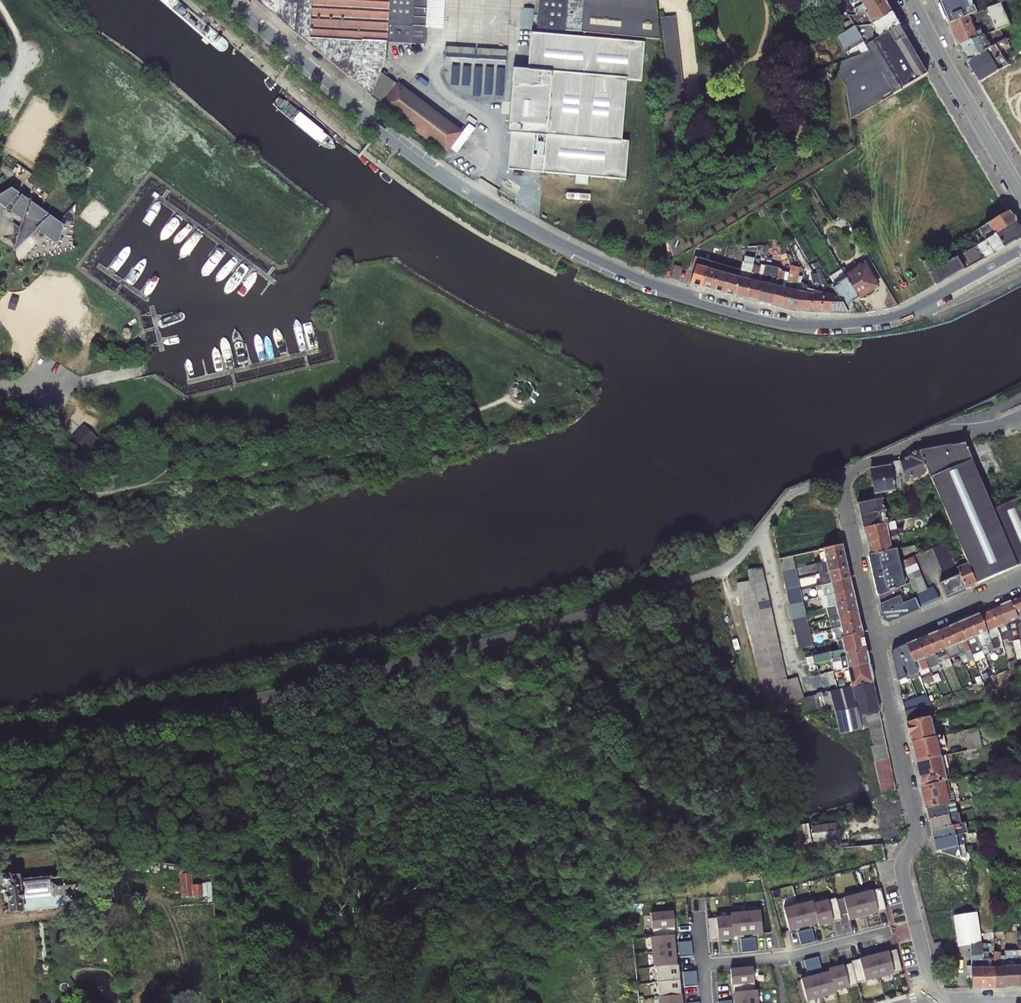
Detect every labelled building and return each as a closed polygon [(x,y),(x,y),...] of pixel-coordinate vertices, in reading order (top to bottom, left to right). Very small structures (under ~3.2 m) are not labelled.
[(537,29),(647,38),(659,39),(655,0),(539,0),(537,29)] [(860,0),(838,0),(844,10),(860,0)] [(885,3),(883,0),(860,0),(844,10),(850,20),(853,24),(885,3)] [(939,3),(948,25),(968,17),(975,14),(972,7),(969,0),(968,0),(965,1),(965,0),(946,0),(939,3)] [(854,26),(858,33),(891,14),(885,3),(853,24),(854,26)] [(994,32),(999,31),(1008,27),(999,5),(986,10),(985,10),(994,32)] [(522,28),(532,28),(533,9),(523,8),(522,28)] [(887,32),(898,26),(891,14),(858,33),(863,42),(865,46),(882,36),(887,32)] [(675,16),(660,18),(671,106),(685,104),(675,16)] [(968,17),(948,25),(957,47),(983,37),(979,31),(974,33),(968,17)] [(847,30),(854,26),(853,24),(850,20),(843,24),(846,31),(847,30)] [(869,52),(857,56),(846,60),(833,65),(845,88),(850,119),(893,94),(926,74),(924,70),(922,71),(904,40),(906,39),(898,26),(887,32),(882,36),(865,46),(869,52)] [(869,52),(865,46),(863,42),(858,33),(854,26),(847,30),(846,31),(836,37),(843,54),(848,51),(850,51),(851,52),(853,51),(855,50),(857,56),(869,52)] [(990,48),(1004,40),(999,31),(994,32),(983,37),(990,48)] [(507,132),(511,133),(534,134),(547,136),(546,156),(532,155),(531,170),(530,170),(530,171),(625,179),(628,141),(622,140),(627,79),(641,81),(645,42),(531,33),(528,70),(513,69),(507,132)] [(983,37),(957,47),(966,62),(990,48),(983,37)] [(1004,40),(990,48),(966,62),(978,83),(1008,65),(1003,56),(1007,54),(1005,50),(1009,48),(1004,40)] [(507,50),(445,47),(445,52),(506,56),(507,50)] [(506,57),(446,53),(445,62),(506,65),(506,57)] [(818,79),(828,75),(826,68),(816,71),(818,79)] [(448,151),(464,130),(399,82),(383,104),(448,151)] [(508,169),(530,171),(530,170),(531,170),(532,155),(534,134),(511,133),(508,169)] [(1005,194),(1008,192),(1003,183),(1000,185),(1005,194)] [(783,203),(796,194),(792,188),(779,196),(783,203)] [(67,227),(14,191),(0,200),(0,205),(26,223),(22,236),(21,238),(20,238),(20,239),(20,240),(20,241),(19,242),(19,245),(20,246),(22,247),(39,232),(61,246),(67,227)] [(783,203),(779,196),(772,200),(780,212),(786,208),(783,203)] [(768,213),(764,205),(757,209),(761,217),(768,213)] [(985,240),(1015,223),(1008,212),(979,229),(985,240)] [(964,270),(1020,237),(1020,234),(1015,223),(985,240),(976,246),(957,257),(964,270)] [(754,256),(756,248),(748,246),(746,254),(754,256)] [(691,268),(695,269),(699,258),(694,257),(691,268)] [(795,311),(803,277),(798,276),(800,268),(794,267),(791,257),(787,258),(790,267),(789,273),(781,308),(795,311)] [(964,270),(957,257),(956,258),(936,269),(929,258),(921,263),(935,286),(964,270)] [(691,284),(702,288),(709,261),(699,258),(695,269),(691,284)] [(712,291),(720,264),(709,261),(702,288),(712,291)] [(746,300),(753,265),(742,262),(741,270),(735,298),(746,300)] [(846,279),(858,298),(858,300),(859,300),(860,299),(861,299),(862,299),(863,299),(864,299),(865,299),(866,299),(867,298),(868,298),(869,298),(869,297),(870,297),(871,296),(872,296),(872,295),(873,294),(874,294),(874,293),(875,293),(875,292),(875,291),(876,291),(876,290),(877,289),(878,289),(864,263),(844,276),(846,279)] [(723,294),(730,267),(720,264),(712,291),(723,294)] [(674,265),(670,278),(677,280),(681,267),(674,265)] [(757,302),(765,266),(761,265),(760,266),(753,265),(746,300),(757,302)] [(770,306),(777,270),(778,269),(765,266),(757,302),(770,306)] [(735,298),(741,270),(730,267),(723,294),(735,298)] [(833,288),(831,285),(827,287),(826,281),(819,269),(816,270),(818,274),(823,284),(827,295),(830,296),(830,313),(848,314),(844,308),(843,307),(839,299),(833,288)] [(839,299),(843,307),(851,302),(858,298),(846,279),(844,276),(841,270),(840,269),(829,277),(833,284),(831,285),(833,288),(839,299)] [(770,306),(781,308),(789,273),(777,270),(770,306)] [(809,312),(819,312),(821,289),(816,274),(810,275),(814,291),(809,312)] [(819,312),(830,313),(830,296),(827,295),(823,284),(818,274),(816,274),(821,289),(819,312)] [(795,311),(809,312),(814,291),(806,290),(808,280),(805,279),(805,276),(803,275),(803,277),(795,311)] [(84,423),(71,437),(86,451),(99,437),(84,423)] [(964,444),(919,452),(928,473),(964,558),(976,584),(1017,567),(992,509),(964,444)] [(906,461),(899,462),(904,485),(928,473),(919,452),(918,451),(908,456),(910,460),(906,461)] [(904,485),(899,462),(889,464),(889,467),(870,470),(875,500),(881,498),(906,493),(904,485)] [(992,509),(1017,567),(1020,565),(1020,497),(992,509)] [(881,498),(875,500),(874,500),(857,503),(860,516),(885,510),(888,510),(886,501),(882,502),(881,498)] [(885,510),(860,516),(863,528),(888,523),(885,510)] [(888,523),(863,528),(866,541),(897,534),(902,533),(901,528),(896,529),(894,521),(888,523)] [(897,534),(866,541),(866,542),(869,555),(891,550),(889,543),(899,541),(897,534)] [(959,575),(954,562),(945,542),(932,548),(945,581),(959,575)] [(841,546),(818,551),(821,562),(844,557),(841,546)] [(891,550),(869,555),(870,560),(869,561),(875,591),(877,591),(878,596),(900,588),(908,585),(901,567),(899,562),(897,552),(900,552),(900,548),(891,550)] [(792,556),(779,559),(781,571),(795,568),(793,558),(792,556)] [(913,556),(899,562),(901,567),(908,585),(913,595),(926,590),(913,556)] [(844,557),(821,562),(814,564),(816,575),(818,574),(846,568),(844,557)] [(964,558),(954,562),(959,575),(965,589),(976,584),(964,558)] [(749,581),(737,583),(740,606),(743,605),(769,715),(804,699),(797,677),(787,680),(761,568),(748,570),(749,581)] [(795,568),(781,571),(782,574),(783,582),(797,579),(795,568)] [(846,568),(818,574),(821,585),(849,579),(846,568)] [(959,575),(945,581),(939,583),(945,597),(947,597),(964,589),(965,589),(959,575)] [(797,579),(783,582),(786,593),(800,590),(797,579)] [(849,579),(821,585),(816,586),(818,597),(819,597),(820,597),(852,590),(849,579)] [(927,589),(926,590),(932,603),(939,600),(933,586),(927,589)] [(900,588),(878,596),(884,620),(888,622),(919,609),(914,598),(902,603),(898,594),(901,592),(900,588)] [(800,590),(786,593),(788,604),(802,601),(800,590)] [(852,590),(820,597),(823,608),(826,607),(854,600),(852,590)] [(926,590),(913,595),(914,598),(919,609),(932,603),(926,590)] [(1010,601),(1019,622),(1020,622),(1020,597),(1010,601)] [(854,600),(826,607),(828,618),(857,611),(854,600)] [(802,601),(788,604),(792,619),(805,616),(802,601)] [(1010,601),(1000,605),(1009,626),(1008,627),(1011,641),(1019,640),(1016,624),(1019,622),(1010,601)] [(1000,605),(989,610),(1000,635),(1001,641),(1007,639),(1008,642),(1011,641),(1008,627),(1009,626),(1000,605)] [(989,610),(979,614),(994,650),(1000,647),(995,637),(1000,635),(989,610)] [(857,611),(828,618),(831,629),(859,622),(857,611)] [(979,614),(969,618),(984,654),(994,650),(979,614)] [(805,616),(792,619),(794,627),(807,624),(805,616)] [(969,618),(958,623),(973,659),(974,662),(985,657),(984,654),(969,618)] [(859,622),(831,629),(832,633),(830,634),(832,641),(837,640),(861,634),(859,622)] [(958,623),(948,627),(959,655),(963,664),(973,659),(958,623)] [(807,624),(794,627),(796,638),(810,635),(809,630),(807,624)] [(948,627),(937,632),(949,659),(959,655),(948,627)] [(937,632),(927,636),(938,663),(949,659),(937,632)] [(861,634),(837,640),(839,650),(812,656),(814,664),(833,660),(866,653),(861,634)] [(810,635),(796,638),(798,649),(812,645),(810,635)] [(927,636),(916,640),(928,668),(934,665),(937,674),(942,672),(938,663),(927,636)] [(916,640),(906,645),(918,672),(928,668),(916,640)] [(905,645),(897,648),(910,681),(918,677),(919,676),(918,672),(906,645),(905,645)] [(910,681),(897,648),(893,650),(891,653),(898,685),(910,681)] [(866,653),(833,660),(834,662),(831,662),(833,671),(844,669),(868,663),(866,653)] [(868,663),(844,669),(847,681),(850,681),(851,686),(851,687),(872,682),(868,663)] [(931,675),(921,679),(923,684),(933,680),(931,675)] [(851,686),(829,691),(833,706),(834,710),(839,734),(862,729),(858,715),(865,714),(879,712),(872,682),(851,687),(851,686)] [(1018,682),(1009,684),(1012,698),(1020,697),(1020,682),(1018,682)] [(833,706),(829,691),(822,693),(821,692),(816,693),(816,695),(804,697),(805,702),(808,701),(811,715),(834,710),(833,706)] [(902,703),(917,699),(915,693),(901,698),(902,703)] [(925,696),(917,699),(918,700),(920,705),(929,702),(930,701),(934,700),(932,695),(928,696),(927,696),(926,697),(925,696)] [(917,699),(902,703),(905,711),(920,705),(918,700),(917,699)] [(920,705),(905,711),(907,723),(930,717),(934,716),(930,701),(929,702),(920,705)] [(879,712),(865,714),(868,727),(871,737),(872,746),(870,746),(881,792),(896,789),(887,751),(882,727),(879,712)] [(868,727),(865,714),(858,715),(862,729),(868,727)] [(930,717),(907,723),(911,742),(935,737),(930,717)] [(978,727),(963,731),(967,751),(982,748),(978,727)] [(935,737),(911,742),(916,762),(943,756),(941,749),(945,748),(942,737),(936,738),(935,737)] [(943,756),(916,762),(921,786),(947,780),(950,779),(946,757),(943,758),(943,756)] [(947,780),(921,786),(926,808),(954,802),(952,791),(950,791),(947,780)] [(954,802),(926,808),(929,819),(956,812),(954,802)] [(956,812),(929,819),(931,830),(960,824),(958,813),(957,812),(956,812)] [(808,823),(789,827),(792,847),(794,846),(801,862),(814,850),(848,847),(847,842),(841,843),(838,831),(812,834),(813,843),(811,843),(808,823)] [(960,824),(931,830),(933,840),(961,834),(967,833),(964,823),(960,824)] [(961,834),(933,840),(936,851),(941,850),(963,845),(964,845),(961,834)] [(963,845),(941,850),(941,853),(960,858),(959,856),(965,857),(963,845)] [(115,856),(91,852),(92,864),(105,862),(105,866),(109,866),(108,861),(116,860),(115,856)] [(189,867),(179,865),(181,898),(204,896),(202,884),(192,885),(189,867)] [(20,875),(2,877),(3,887),(7,886),(10,912),(68,906),(67,903),(84,901),(82,878),(71,879),(71,875),(64,876),(64,879),(52,880),(52,877),(21,880),(20,875)] [(813,901),(784,909),(790,930),(818,923),(819,926),(842,920),(841,915),(847,914),(848,920),(887,910),(882,892),(881,888),(837,900),(836,898),(814,904),(813,901)] [(652,937),(654,967),(656,967),(660,1002),(682,1002),(679,964),(677,965),(674,935),(676,935),(674,911),(651,913),(653,937),(652,937)] [(734,936),(763,933),(761,911),(731,913),(731,916),(708,918),(710,941),(734,938),(734,936)] [(982,955),(980,944),(976,913),(953,916),(958,947),(970,945),(970,956),(971,966),(966,966),(967,981),(971,981),(971,988),(983,988),(982,955)] [(816,941),(812,928),(798,932),(802,945),(816,941)] [(757,936),(742,937),(743,950),(758,949),(757,936)] [(692,941),(678,942),(680,957),(693,955),(692,941)] [(941,941),(934,943),(936,950),(937,959),(946,957),(944,949),(942,949),(941,941)] [(987,943),(980,944),(982,955),(983,988),(994,988),(994,958),(987,959),(987,943)] [(897,949),(851,961),(857,983),(903,971),(897,949)] [(1018,987),(1017,951),(1005,951),(1005,956),(1005,987),(1018,987)] [(1005,987),(1005,956),(1000,956),(999,952),(994,952),(994,958),(994,988),(1005,987)] [(822,970),(819,957),(804,961),(808,974),(822,970)] [(736,1002),(758,1002),(757,990),(755,990),(753,967),(731,969),(733,993),(735,993),(736,1002)] [(697,971),(683,972),(685,987),(698,985),(697,971)] [(835,991),(830,972),(801,979),(807,1001),(836,993),(835,991)]
